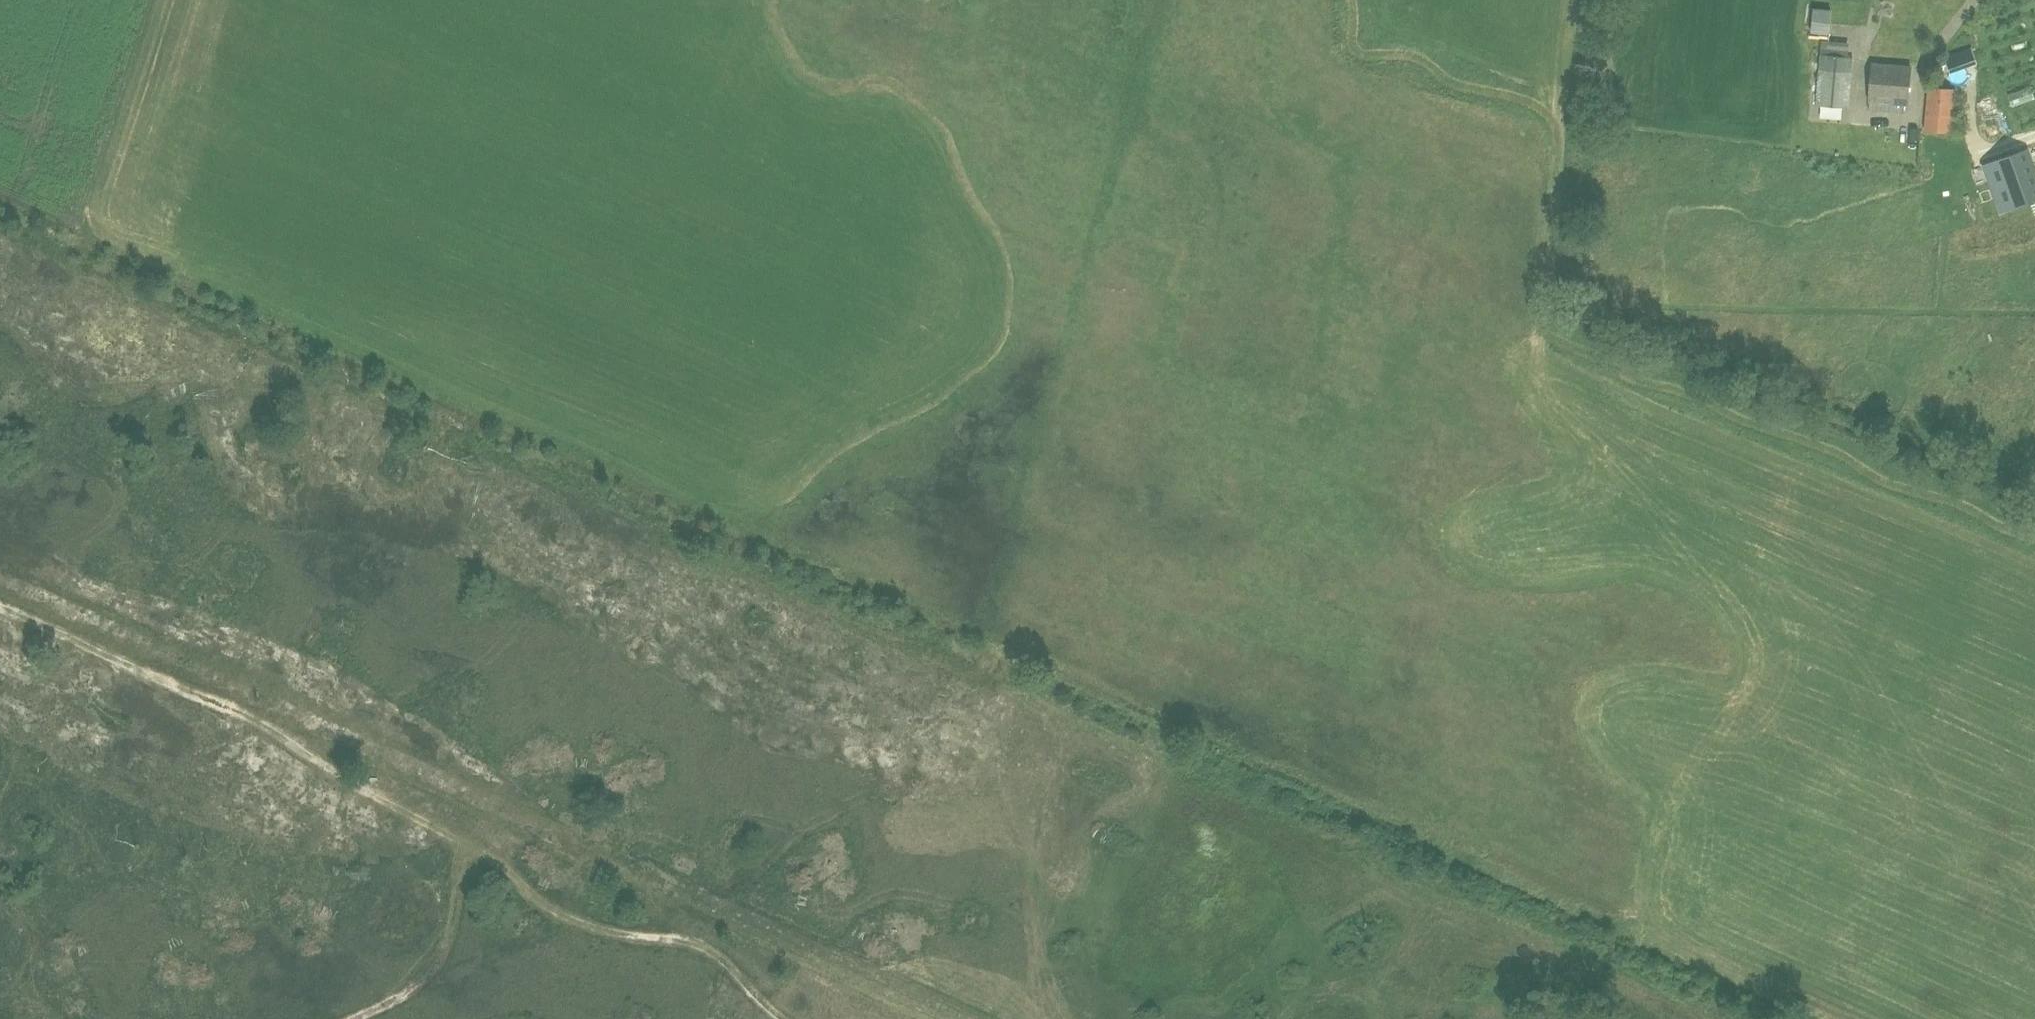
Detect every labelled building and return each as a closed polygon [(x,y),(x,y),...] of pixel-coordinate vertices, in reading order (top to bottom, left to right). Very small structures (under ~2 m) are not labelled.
[(1853,58),(1848,56),(1821,54),(1816,104),(1849,108),(1853,58)] [(1911,68),(1873,64),(1869,110),(1903,113),(1903,104),(1907,105),(1911,68)] [(1952,133),(1956,89),(1929,87),(1926,131),(1952,133)] [(2028,150),(2028,149),(2022,151),(2016,153),(1983,165),(1983,166),(2000,213),(2000,214),(2034,201),(2034,170),(2028,150)]
